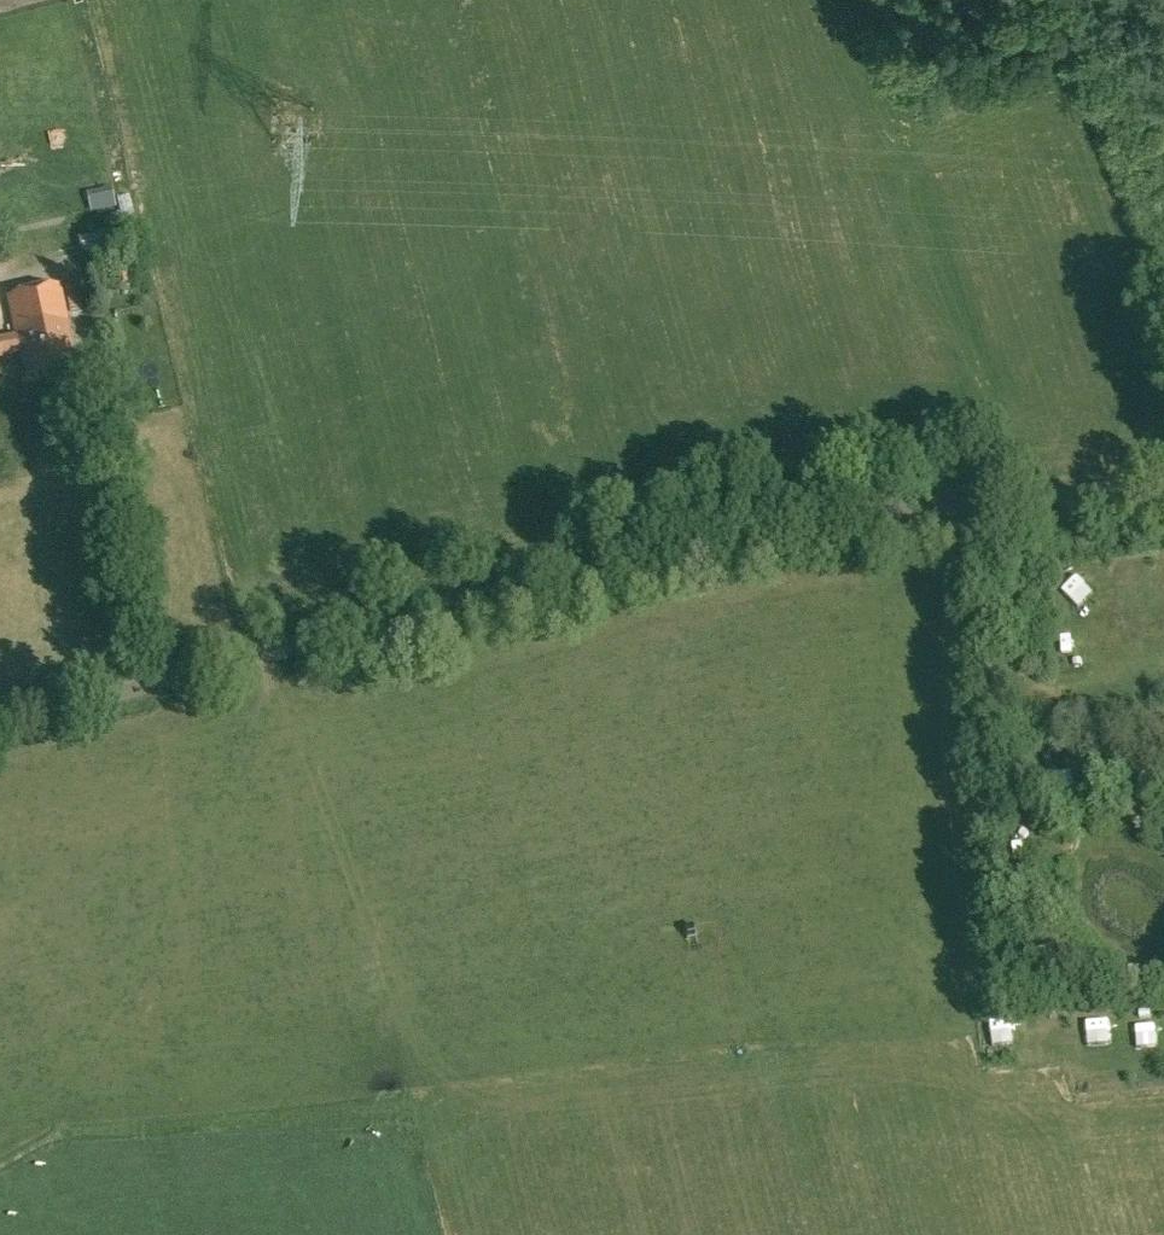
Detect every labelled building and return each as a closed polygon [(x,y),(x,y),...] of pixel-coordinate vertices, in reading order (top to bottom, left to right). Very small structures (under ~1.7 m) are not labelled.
[(136,193),(120,195),(123,219),(139,218),(136,193)] [(106,229),(84,233),(86,251),(109,248),(106,229)] [(114,274),(118,288),(130,285),(126,272),(114,274)] [(27,378),(76,367),(66,318),(92,313),(85,281),(59,286),(9,297),(27,378)] [(16,355),(12,337),(0,339),(0,358),(16,355)] [(151,652),(149,646),(140,648),(142,654),(151,652)] [(1016,841),(1043,851),(1051,829),(1023,819),(1016,841)]
